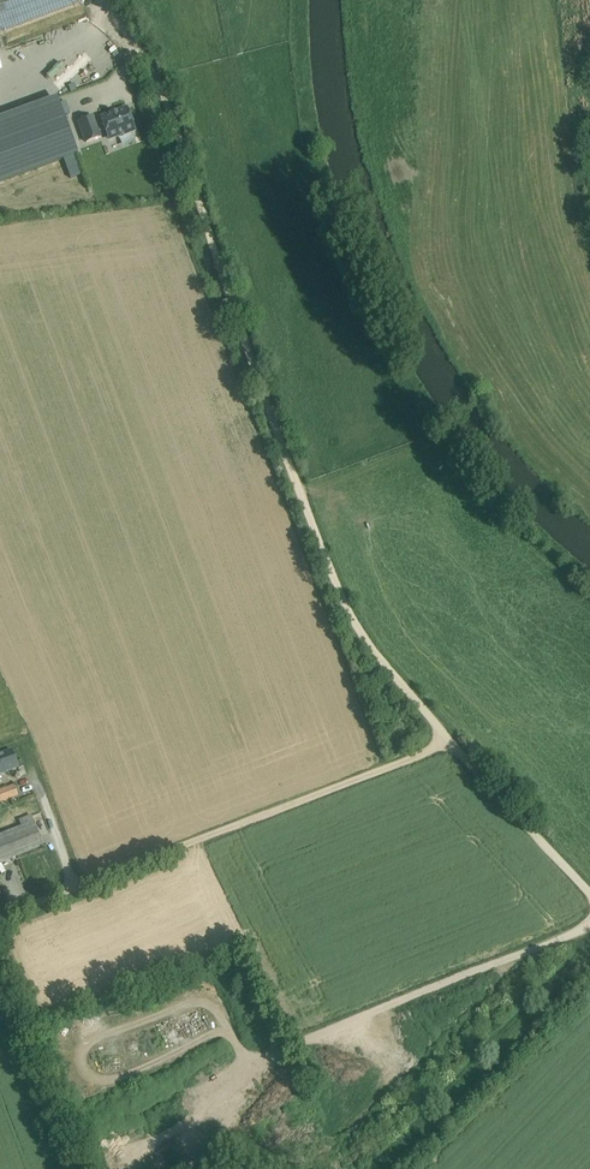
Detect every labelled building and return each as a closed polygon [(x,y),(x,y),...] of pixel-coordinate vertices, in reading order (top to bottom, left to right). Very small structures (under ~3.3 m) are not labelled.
[(1,0),(0,0),(0,32),(1,33),(12,29),(1,0)] [(12,29),(79,3),(78,0),(1,0),(12,29)] [(131,107),(99,112),(104,139),(136,133),(131,107)] [(55,110),(0,131),(0,189),(75,161),(55,110)] [(94,115),(78,120),(86,143),(102,137),(94,115)] [(0,755),(0,774),(18,767),(12,750),(0,755)] [(0,791),(0,801),(18,795),(15,785),(0,791)] [(32,817),(19,821),(22,828),(34,823),(32,817)] [(0,836),(0,854),(3,861),(43,845),(34,823),(22,828),(0,836)]
